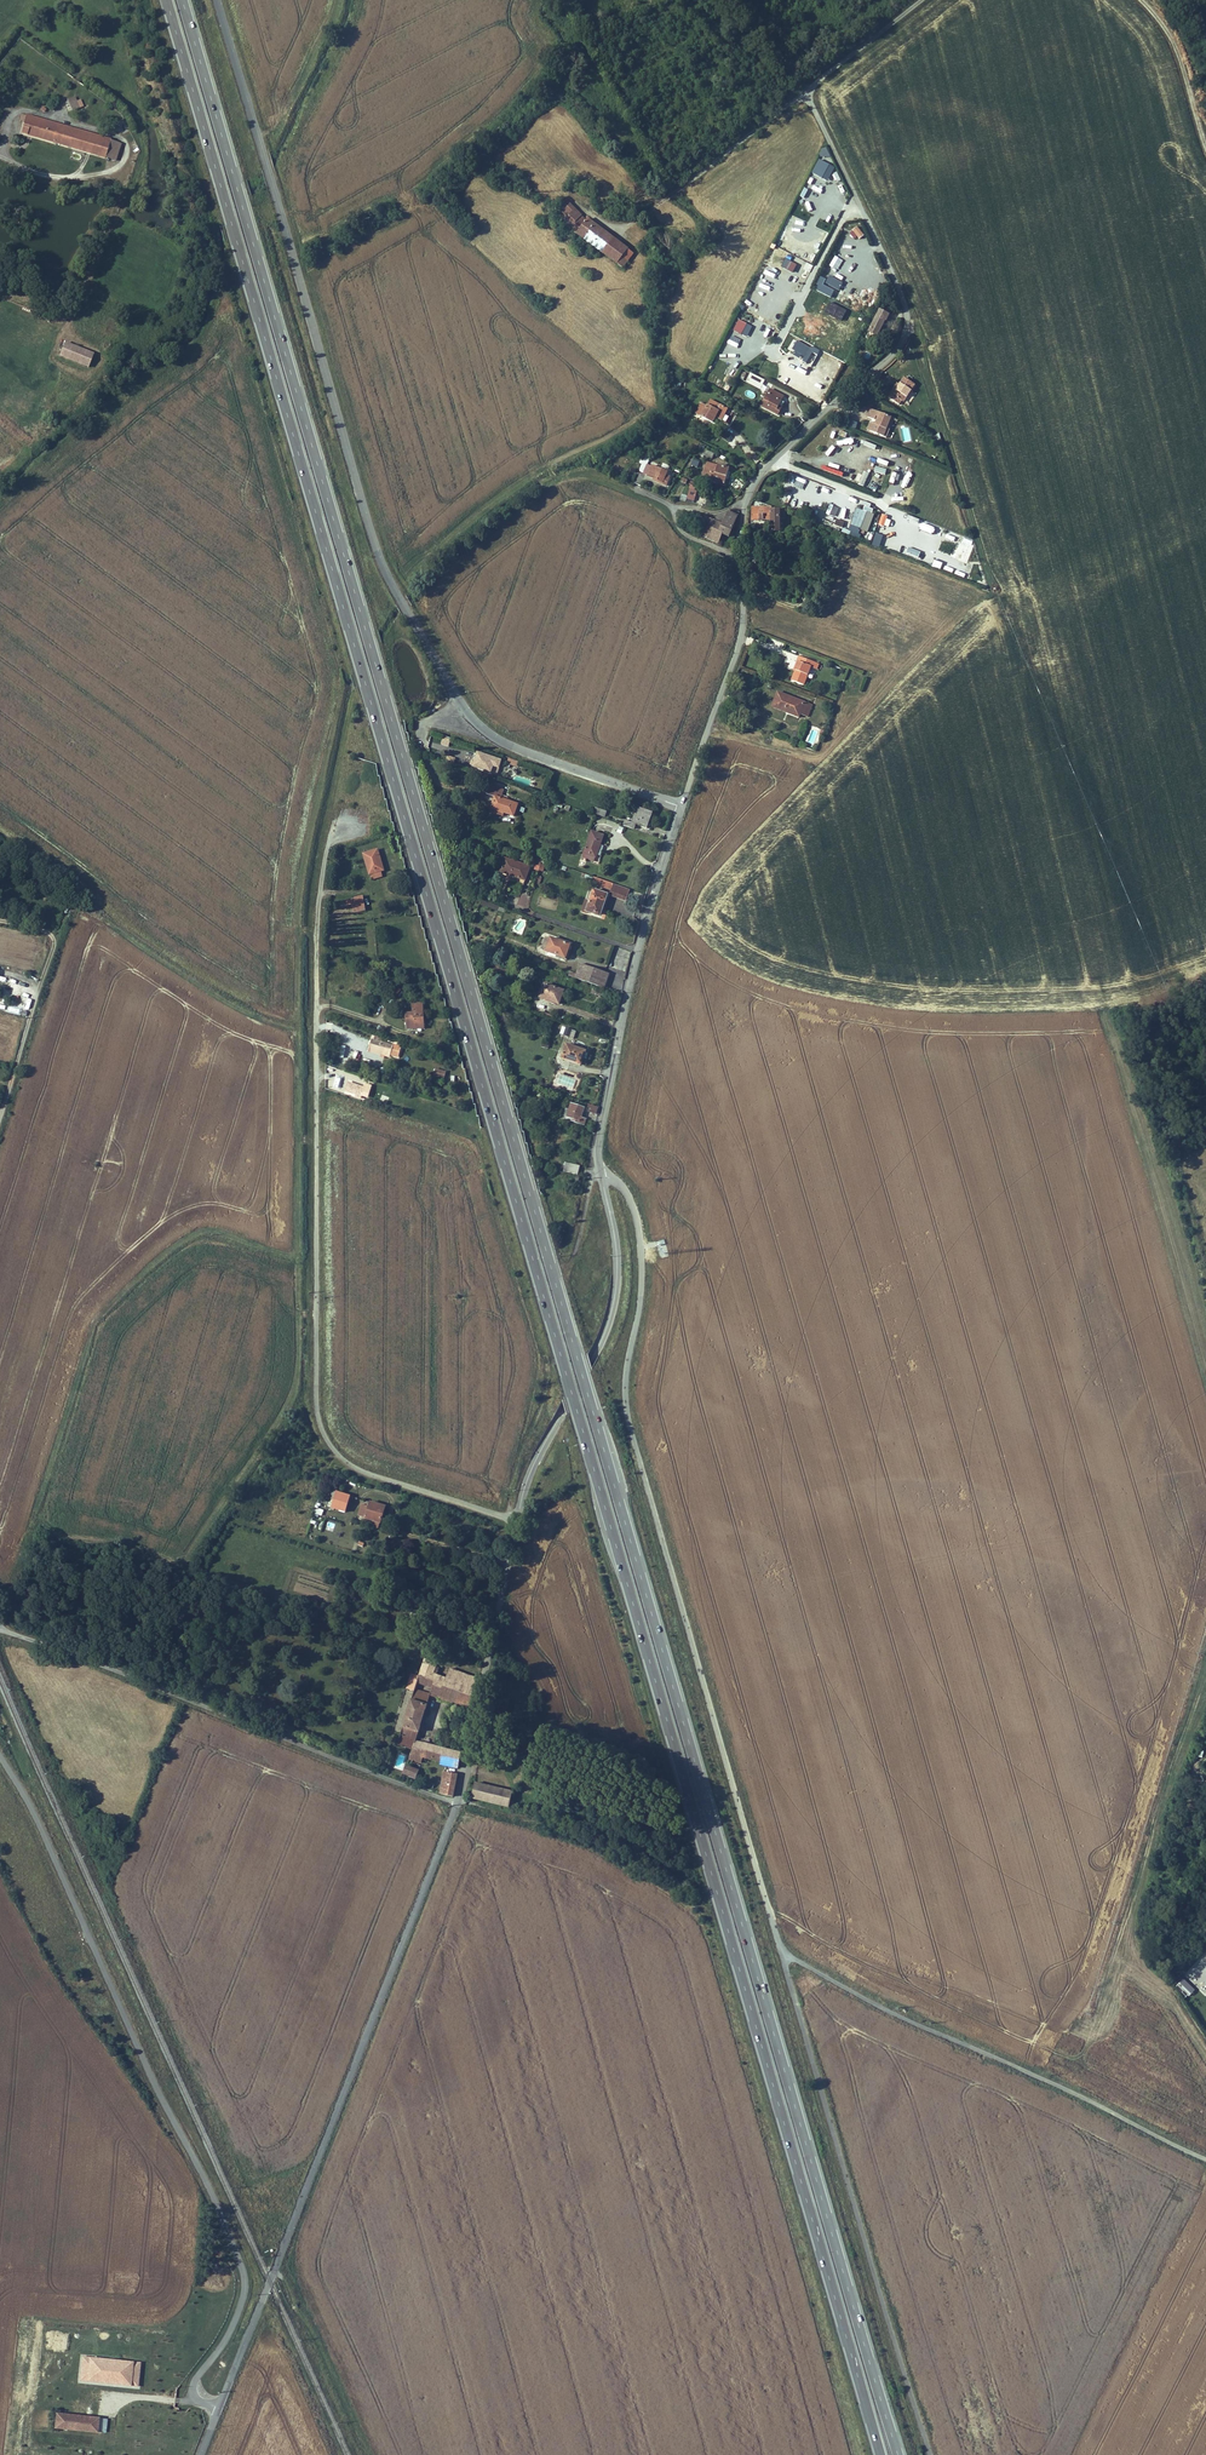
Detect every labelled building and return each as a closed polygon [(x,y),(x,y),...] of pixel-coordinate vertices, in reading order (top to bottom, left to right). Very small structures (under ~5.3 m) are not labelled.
[(83,107),(77,95),(67,99),(72,111),(83,107)] [(38,139),(95,156),(101,140),(27,117),(22,134),(28,135),(31,127),(41,130),(38,139)] [(28,135),(38,139),(41,130),(31,127),(28,135)] [(95,156),(104,159),(109,142),(101,140),(95,156)] [(119,145),(109,142),(104,159),(114,162),(119,145)] [(826,147),(819,150),(823,158),(829,155),(826,147)] [(834,169),(826,172),(830,182),(838,179),(834,169)] [(569,194),(582,201),(587,193),(573,186),(569,194)] [(808,211),(814,208),(810,200),(804,203),(808,211)] [(562,217),(577,228),(576,229),(603,251),(614,237),(586,215),(585,216),(567,201),(562,207),(566,212),(562,217)] [(810,219),(808,226),(816,228),(818,221),(810,219)] [(842,249),(847,239),(841,235),(836,245),(842,249)] [(633,251),(614,237),(603,251),(622,266),(633,251)] [(781,267),(793,273),(797,264),(785,258),(781,267)] [(851,279),(859,285),(865,276),(857,270),(851,279)] [(829,275),(825,283),(838,291),(843,283),(829,275)] [(864,290),(872,295),(878,286),(871,281),(864,290)] [(889,316),(880,312),(869,334),(877,337),(885,321),(886,322),(889,316)] [(742,335),(747,323),(738,319),(733,331),(742,335)] [(788,349),(804,357),(801,362),(805,364),(812,352),(817,355),(820,350),(811,346),(810,348),(793,339),(788,349)] [(72,346),(64,343),(60,355),(68,358),(72,346)] [(91,352),(72,346),(68,358),(87,365),(91,352)] [(752,382),(752,384),(759,387),(763,381),(749,373),(746,379),(752,382)] [(905,397),(908,393),(910,395),(919,383),(909,375),(902,384),(901,384),(896,390),(898,392),(894,396),(901,401),(905,397)] [(892,388),(888,392),(894,396),(898,392),(896,390),(892,388)] [(779,396),(768,391),(760,407),(776,415),(779,409),(776,408),(780,401),(777,400),(779,396)] [(718,406),(716,411),(704,406),(699,416),(717,425),(724,410),(718,406)] [(876,422),(875,421),(872,429),(879,432),(879,430),(881,431),(881,433),(887,435),(890,428),(887,427),(892,415),(871,407),(868,415),(877,419),(876,422)] [(728,408),(722,420),(727,423),(734,411),(728,408)] [(916,414),(920,418),(926,412),(922,408),(916,414)] [(856,430),(857,422),(849,420),(847,428),(856,430)] [(939,427),(932,433),(944,442),(939,427)] [(647,467),(652,458),(647,455),(642,464),(647,467)] [(693,459),(691,465),(697,468),(699,461),(693,459)] [(670,469),(655,462),(651,471),(660,475),(659,478),(669,482),(673,474),(669,472),(670,469)] [(716,467),(706,463),(701,477),(711,481),(716,467)] [(718,464),(716,467),(711,481),(722,484),(728,468),(718,464)] [(833,476),(847,478),(848,471),(834,469),(833,476)] [(860,470),(855,483),(863,486),(869,473),(860,470)] [(686,498),(694,500),(699,481),(691,479),(686,498)] [(784,511),(778,508),(770,509),(770,506),(750,508),(751,512),(751,521),(768,519),(769,532),(779,531),(778,519),(785,519),(784,511)] [(852,516),(849,529),(842,528),(841,532),(859,537),(865,512),(872,513),(873,509),(863,506),(863,509),(856,508),(853,516),(852,516)] [(737,513),(728,509),(727,513),(723,522),(720,532),(729,535),(737,513)] [(716,520),(723,522),(727,513),(718,515),(716,520)] [(868,529),(871,514),(866,513),(862,528),(868,529)] [(712,519),(703,516),(702,522),(709,525),(712,519)] [(712,519),(709,525),(706,535),(717,539),(720,532),(723,522),(716,520),(712,519)] [(836,519),(835,526),(843,527),(844,520),(836,519)] [(709,525),(702,522),(698,533),(706,535),(709,525)] [(901,534),(904,527),(898,523),(894,531),(901,534)] [(875,532),(871,545),(879,548),(883,535),(875,532)] [(894,539),(900,542),(903,536),(898,533),(894,539)] [(921,554),(927,541),(920,538),(915,551),(921,554)] [(899,545),(897,549),(909,553),(910,549),(899,545)] [(934,559),(932,566),(940,569),(943,562),(934,559)] [(786,679),(798,684),(801,676),(805,666),(811,668),(813,663),(794,655),(791,660),(794,661),(790,671),(786,679)] [(801,700),(775,691),(770,705),(784,710),(785,707),(797,712),(801,700)] [(809,703),(801,700),(797,712),(805,714),(809,703)] [(443,736),(440,744),(448,747),(451,739),(443,736)] [(445,761),(453,764),(456,758),(448,755),(445,761)] [(478,755),(473,769),(490,774),(494,761),(478,755)] [(519,764),(518,763),(509,760),(507,765),(518,769),(519,764)] [(488,786),(485,794),(493,797),(499,799),(501,793),(502,790),(488,786)] [(513,817),(517,805),(505,801),(499,799),(493,797),(489,809),(489,810),(503,814),(513,817)] [(606,819),(608,812),(597,808),(594,815),(606,819)] [(623,826),(634,829),(635,826),(646,829),(652,813),(637,808),(632,823),(625,821),(623,826)] [(353,826),(356,838),(371,834),(368,821),(353,826)] [(349,830),(340,832),(338,843),(351,839),(349,830)] [(603,836),(591,832),(584,854),(585,854),(595,857),(596,858),(603,836)] [(377,851),(363,856),(370,882),(380,879),(379,874),(382,872),(377,851)] [(540,864),(542,858),(536,857),(533,869),(543,872),(545,865),(540,864)] [(507,859),(502,873),(525,881),(530,867),(507,859)] [(608,894),(624,899),(628,888),(592,876),(589,884),(609,891),(608,894)] [(584,901),(580,910),(593,915),(594,912),(599,914),(606,895),(592,891),(588,902),(584,901)] [(363,911),(361,896),(353,898),(353,899),(345,900),(346,906),(350,905),(351,913),(363,911)] [(538,905),(554,910),(557,902),(540,897),(538,905)] [(522,913),(521,917),(534,921),(535,917),(522,913)] [(552,939),(548,951),(560,955),(560,953),(568,956),(572,944),(552,939)] [(611,975),(582,965),(577,978),(607,989),(611,975)] [(550,1002),(557,1004),(562,990),(542,984),(539,995),(551,1000),(550,1002)] [(28,1009),(31,1000),(22,997),(20,1006),(28,1009)] [(405,1014),(406,1027),(422,1026),(420,1003),(410,1004),(411,1013),(405,1014)] [(372,1038),(371,1046),(399,1052),(401,1043),(394,1042),(394,1043),(381,1040),(382,1037),(375,1035),(374,1038),(372,1038)] [(584,1050),(566,1045),(561,1058),(568,1060),(569,1057),(580,1061),(584,1050)] [(398,1054),(399,1052),(371,1046),(370,1049),(390,1054),(391,1053),(398,1054)] [(444,1079),(446,1070),(435,1067),(433,1076),(444,1079)] [(366,1087),(354,1083),(351,1091),(358,1093),(358,1096),(362,1097),(364,1094),(370,1096),(373,1085),(367,1083),(366,1087)] [(382,1095),(380,1100),(387,1103),(389,1097),(382,1095)] [(583,1108),(570,1104),(566,1117),(574,1119),(573,1121),(583,1124),(585,1118),(580,1116),(583,1108)] [(595,1115),(597,1109),(590,1106),(588,1112),(595,1115)] [(569,1164),(567,1172),(576,1174),(578,1167),(569,1164)] [(336,1491),(331,1507),(339,1509),(344,1493),(336,1491)] [(344,1493),(339,1509),(346,1511),(351,1495),(344,1493)] [(373,1519),(381,1521),(385,1505),(371,1501),(366,1517),(373,1519)] [(314,1507),(312,1515),(321,1517),(323,1509),(314,1507)] [(324,1529),(333,1532),(335,1523),(327,1521),(324,1529)] [(436,1663),(423,1659),(417,1676),(430,1680),(436,1663)] [(479,1677),(450,1668),(446,1678),(437,1675),(435,1682),(432,1690),(430,1696),(472,1712),(479,1677)] [(432,1690),(435,1682),(430,1680),(417,1676),(414,1685),(432,1690)] [(463,1753),(416,1741),(429,1699),(412,1694),(396,1743),(411,1748),(409,1754),(424,1759),(425,1757),(441,1761),(440,1764),(460,1769),(463,1753)] [(395,1765),(401,1768),(405,1756),(400,1754),(399,1760),(397,1759),(395,1765)] [(421,1768),(423,1764),(424,1761),(409,1757),(406,1764),(421,1768)] [(403,1769),(419,1774),(421,1768),(406,1764),(405,1763),(403,1769)] [(400,1778),(416,1784),(419,1774),(403,1769),(400,1778)] [(454,1797),(459,1773),(448,1770),(442,1789),(436,1787),(434,1790),(454,1797)] [(510,1805),(514,1790),(477,1781),(473,1796),(510,1805)] [(134,2343),(134,2332),(123,2331),(122,2342),(134,2343)] [(136,2386),(138,2362),(83,2356),(80,2380),(136,2386)] [(96,2429),(97,2416),(57,2413),(57,2425),(96,2429)]
